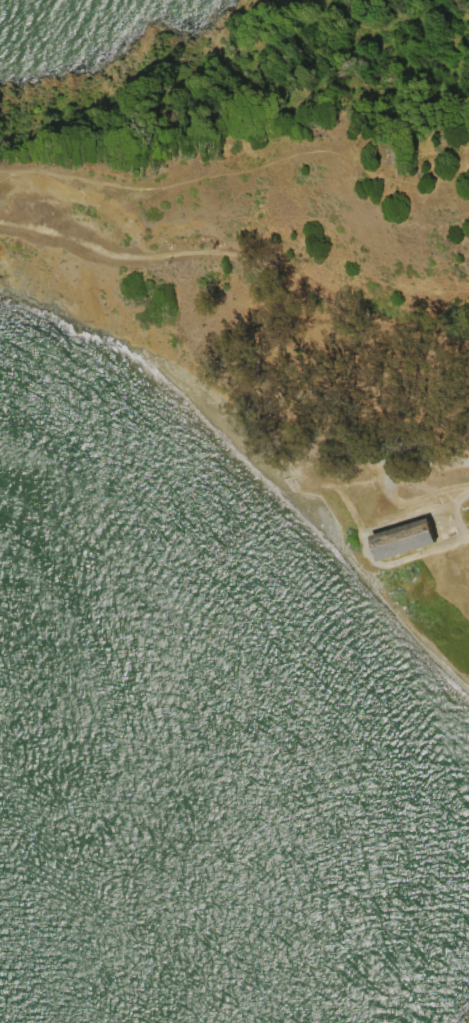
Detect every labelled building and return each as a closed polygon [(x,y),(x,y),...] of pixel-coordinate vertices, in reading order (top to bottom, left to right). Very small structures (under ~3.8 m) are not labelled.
[(373,538),(432,519),(440,545),(382,564),(373,538)]
